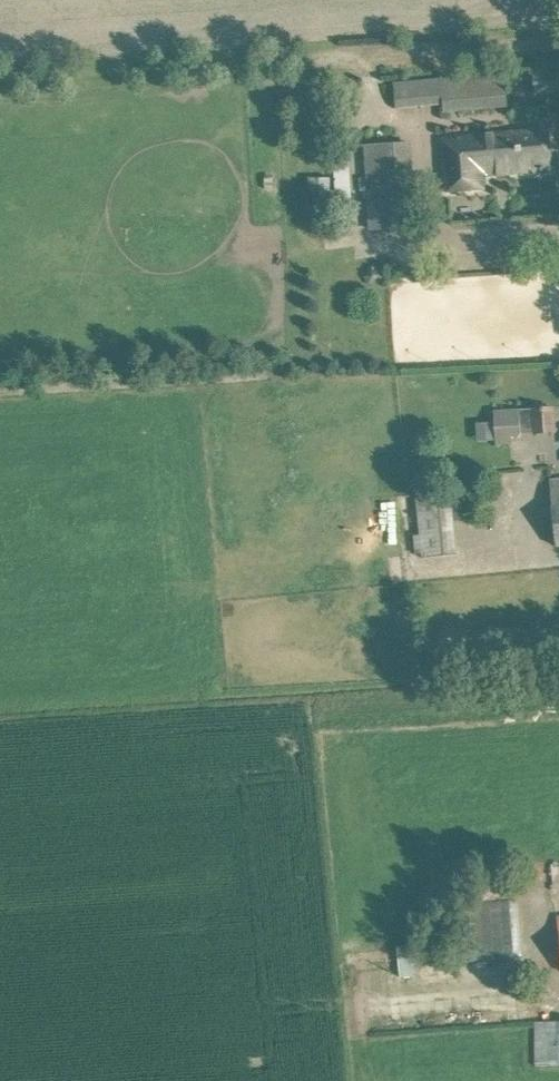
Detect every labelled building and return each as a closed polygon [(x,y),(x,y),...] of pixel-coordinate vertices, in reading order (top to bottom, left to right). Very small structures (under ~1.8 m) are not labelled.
[(511,71),(439,77),(441,111),(503,106),(502,96),(558,91),(558,71),(534,73),(534,70),(511,71)] [(548,128),(526,130),(443,138),(447,192),(487,188),(485,172),(520,169),(520,173),(552,170),(548,128)] [(390,141),(367,143),(372,228),(414,226),(410,139),(390,140),(390,141)] [(312,202),(334,201),(333,176),(312,176),(312,202)] [(555,431),(554,407),(495,410),(496,443),(510,442),(510,433),(555,431)] [(550,479),(556,545),(558,545),(558,478),(550,479)] [(420,534),(414,534),(416,554),(423,553),(423,558),(458,555),(454,520),(464,519),(461,491),(416,495),(420,534)] [(439,667),(450,652),(437,644),(427,659),(439,667)] [(512,900),(455,905),(460,965),(516,961),(512,900)] [(536,1021),(536,1065),(558,1065),(558,1021),(536,1021)]
